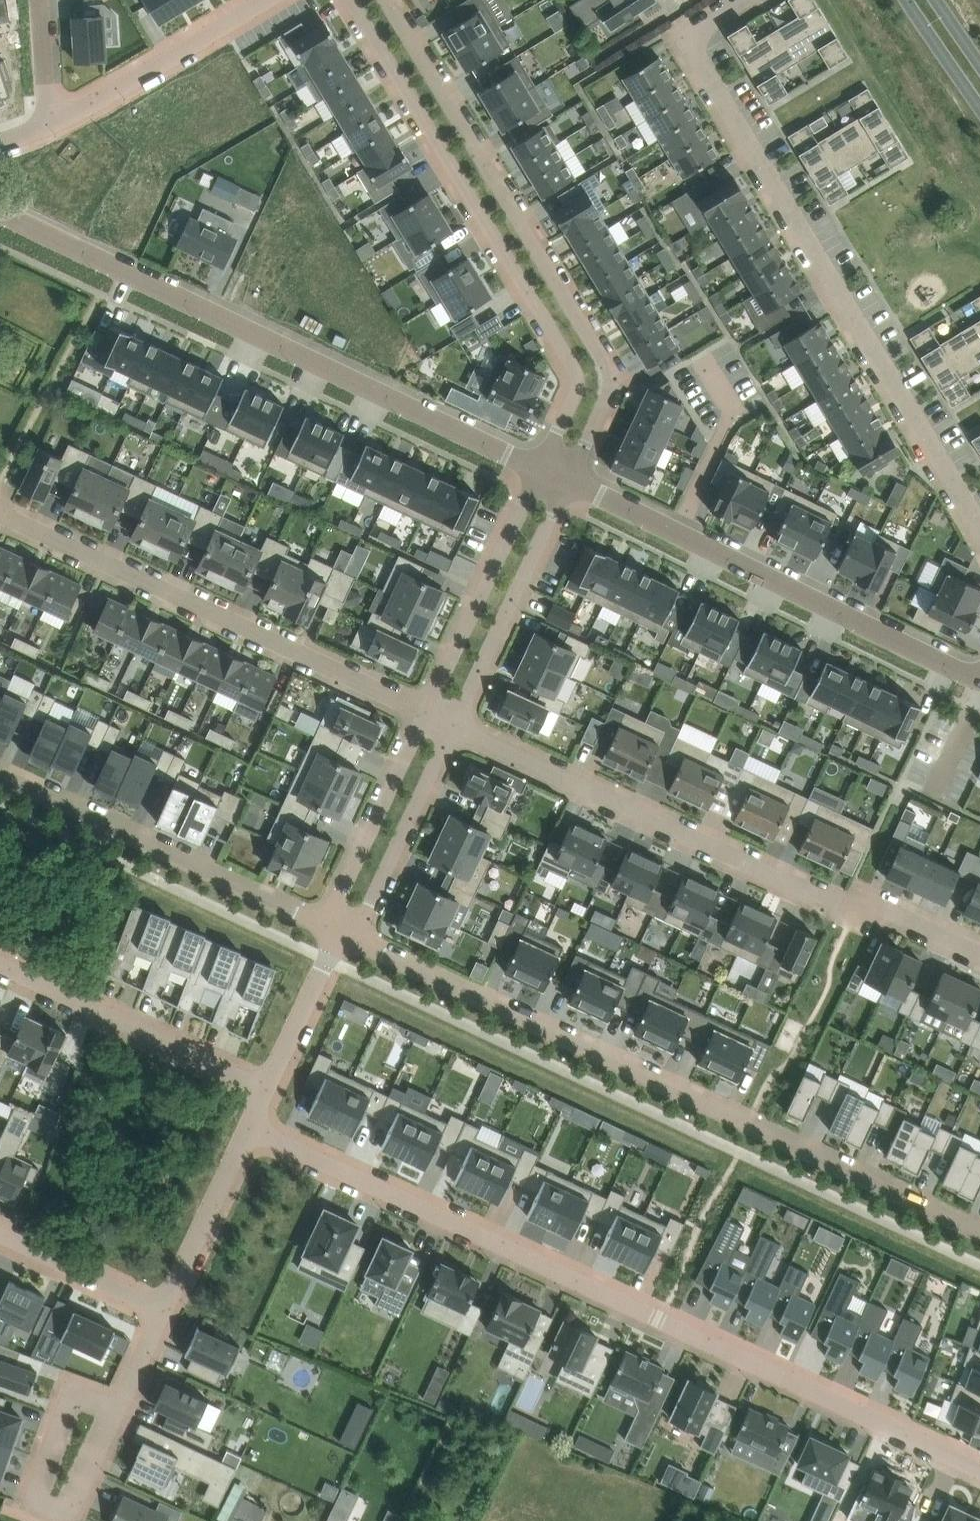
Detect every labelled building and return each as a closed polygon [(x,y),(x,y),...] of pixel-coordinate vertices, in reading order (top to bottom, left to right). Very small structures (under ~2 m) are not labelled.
[(10,30),(3,0),(0,0),(0,33),(10,30)] [(8,18),(18,16),(15,0),(5,0),(8,18)] [(167,0),(143,0),(159,25),(176,15),(167,0)] [(176,15),(193,4),(191,0),(167,0),(176,15)] [(457,51),(500,25),(485,0),(467,0),(457,6),(466,19),(445,32),(457,51)] [(500,22),(512,14),(503,0),(487,0),(500,22)] [(591,0),(611,30),(656,0),(591,0)] [(816,0),(790,0),(799,16),(778,28),(788,45),(828,21),(816,0)] [(559,10),(547,17),(556,31),(568,24),(559,10)] [(417,17),(422,27),(430,22),(424,13),(417,17)] [(76,45),(77,62),(107,60),(104,14),(72,17),(74,46),(76,45)] [(298,66),(336,43),(338,42),(326,22),(309,32),(302,21),(279,35),(286,46),(298,66)] [(819,49),(830,66),(833,65),(849,55),(828,21),(788,45),(798,61),(819,49)] [(747,23),(744,25),(728,34),(749,69),(788,45),(778,28),(758,41),(747,23)] [(500,25),(457,51),(468,71),(512,45),(500,25)] [(346,60),(336,43),(298,66),(308,83),(346,60)] [(786,93),(788,92),(778,74),(798,61),(788,45),(749,69),(770,103),(786,93)] [(481,91),(493,111),(536,85),(518,55),(495,69),(501,79),(481,91)] [(577,60),(583,69),(590,65),(584,56),(577,60)] [(636,98),(672,76),(660,56),(624,78),(636,98)] [(4,102),(3,98),(8,97),(9,97),(4,81),(4,80),(9,79),(2,60),(0,61),(0,103),(4,102)] [(319,101),(327,95),(357,78),(346,60),(308,83),(319,101)] [(255,79),(260,89),(268,84),(262,75),(255,79)] [(636,98),(648,118),(684,96),(672,76),(636,98)] [(367,95),(357,78),(327,95),(338,113),(367,95)] [(260,89),(266,98),(273,93),(268,84),(260,89)] [(548,104),(536,85),(493,111),(504,130),(548,104)] [(860,117),(839,129),(849,146),(889,122),(868,88),(852,97),(849,99),(860,117)] [(367,95),(338,113),(349,130),(378,113),(367,95)] [(648,118),(660,138),(696,116),(684,96),(648,118)] [(838,107),(843,116),(854,109),(849,101),(838,107)] [(597,108),(604,118),(611,114),(604,104),(597,108)] [(287,120),(294,116),(289,107),(282,111),(287,120)] [(590,110),(583,115),(588,124),(596,119),(590,110)] [(267,125),(277,119),(278,119),(273,112),(263,118),(267,125)] [(359,148),(389,130),(378,113),(349,130),(343,134),(354,151),(359,148)] [(611,114),(604,118),(610,128),(617,124),(611,114)] [(294,116),(287,120),(292,130),(300,125),(294,116)] [(660,138),(672,158),(708,136),(696,116),(660,138)] [(824,116),(810,124),(815,132),(829,124),(824,116)] [(596,119),(588,124),(593,133),(601,128),(596,119)] [(849,146),(859,162),(880,150),(891,167),(893,166),(910,156),(889,122),(849,146)] [(516,150),(518,154),(524,163),(554,144),(555,145),(560,142),(549,124),(513,145),(514,146),(516,150)] [(810,170),(849,146),(839,129),(819,142),(808,124),(805,126),(789,135),(810,170)] [(359,148),(369,164),(399,147),(389,130),(359,148)] [(622,133),(615,138),(622,148),(629,144),(622,133)] [(720,156),(708,136),(672,158),(684,177),(720,156)] [(608,147),(602,138),(595,143),(600,152),(608,147)] [(315,151),(310,141),(302,146),(308,155),(315,151)] [(225,150),(221,143),(210,150),(215,156),(225,150)] [(526,167),(528,170),(534,179),(564,161),(555,145),(554,144),(524,163),(526,167)] [(399,147),(369,164),(367,166),(379,186),(413,165),(401,145),(399,147)] [(810,170),(830,204),(847,194),(849,193),(838,175),(859,162),(849,146),(810,170)] [(138,149),(133,155),(142,163),(147,157),(138,149)] [(315,151),(308,155),(313,164),(321,160),(315,151)] [(575,178),(564,161),(534,179),(544,196),(575,178)] [(640,177),(633,166),(626,170),(633,181),(640,177)] [(262,196),(240,186),(219,176),(212,190),(234,200),(255,210),(262,196)] [(323,181),(329,190),(336,186),(331,176),(323,181)] [(639,191),(646,187),(640,177),(633,181),(639,191)] [(623,183),(629,192),(637,188),(631,178),(623,183)] [(704,224),(711,220),(746,199),(748,198),(736,178),(716,190),(709,179),(685,193),(704,224)] [(336,186),(329,190),(334,199),(342,195),(336,186)] [(553,212),(565,231),(565,232),(568,231),(567,230),(597,211),(598,212),(607,207),(606,206),(594,187),(553,212)] [(642,197),(637,188),(629,192),(635,202),(642,197)] [(441,212),(429,193),(409,205),(402,194),(380,208),(399,239),(407,234),(406,233),(441,212)] [(746,199),(711,220),(722,239),(758,217),(756,214),(757,214),(753,207),(752,208),(746,199)] [(189,249),(224,265),(236,239),(228,236),(235,221),(204,207),(197,221),(191,219),(179,244),(189,249)] [(607,228),(598,212),(597,211),(567,230),(568,231),(577,246),(607,228)] [(406,233),(407,234),(418,253),(453,232),(441,212),(406,233)] [(637,219),(643,229),(651,224),(645,215),(637,219)] [(733,257),(769,236),(767,233),(768,232),(764,226),(763,226),(758,217),(722,239),(733,257)] [(657,234),(651,224),(643,229),(649,238),(657,234)] [(617,244),(607,228),(577,246),(587,263),(617,244)] [(744,276),(780,254),(778,251),(779,251),(775,244),(774,245),(769,236),(733,257),(744,276)] [(678,239),(671,244),(676,252),(683,248),(678,239)] [(587,263),(597,279),(627,261),(617,244),(587,263)] [(663,262),(671,257),(665,247),(657,252),(663,262)] [(755,293),(791,272),(789,270),(790,269),(786,263),(780,254),(744,276),(755,293)] [(441,300),(480,277),(468,257),(448,270),(442,259),(419,273),(438,304),(442,301),(441,300)] [(676,266),(671,257),(663,262),(669,271),(676,266)] [(637,277),(627,261),(597,279),(606,295),(604,296),(605,297),(637,277)] [(698,277),(705,273),(700,264),(693,269),(698,277)] [(791,272),(755,293),(766,312),(754,319),(762,331),(791,314),(784,302),(802,291),(801,288),(802,288),(798,281),(797,282),(791,272)] [(698,277),(703,286),(711,282),(705,273),(698,277)] [(441,300),(442,301),(453,320),(492,296),(480,277),(441,300)] [(616,315),(648,296),(637,277),(605,297),(616,315)] [(689,293),(697,289),(691,279),(684,284),(689,293)] [(697,289),(689,293),(695,303),(703,298),(697,289)] [(618,315),(628,331),(658,312),(648,296),(616,315),(616,316),(618,315)] [(974,299),(971,301),(979,315),(979,296),(974,299)] [(715,306),(721,314),(728,310),(723,302),(722,301),(715,306)] [(963,307),(968,315),(976,311),(971,302),(963,307)] [(699,310),(705,319),(713,315),(707,305),(699,310)] [(733,319),(728,310),(721,314),(726,323),(733,319)] [(638,347),(668,329),(658,312),(628,331),(638,347)] [(448,329),(455,341),(478,327),(470,315),(448,329)] [(971,348),(979,342),(979,320),(961,331),(971,348)] [(796,362),(832,340),(826,330),(827,330),(823,323),(822,324),(820,321),(801,332),(795,321),(771,335),(779,348),(785,344),(796,362)] [(131,333),(111,324),(110,325),(111,325),(97,356),(96,356),(95,357),(96,357),(92,366),(111,375),(131,333)] [(911,337),(932,372),(971,348),(961,331),(941,344),(930,326),(927,327),(911,337)] [(485,339),(478,327),(455,341),(462,353),(485,339)] [(680,348),(668,329),(638,347),(649,366),(680,348)] [(131,333),(111,375),(112,376),(116,367),(133,375),(129,384),(130,384),(149,342),(131,333)] [(832,340),(796,362),(807,380),(843,359),(837,349),(838,348),(834,342),(833,342),(832,340)] [(130,384),(148,393),(168,351),(149,342),(130,384)] [(979,362),(979,342),(971,348),(979,362)] [(952,406),(969,396),(971,395),(961,377),(979,365),(979,362),(971,348),(932,372),(952,406)] [(149,393),(153,384),(170,392),(166,401),(167,401),(186,359),(168,351),(148,393),(149,393)] [(501,353),(491,373),(538,396),(539,396),(537,395),(546,375),(501,353)] [(185,410),(205,368),(186,359),(167,401),(185,410)] [(819,399),(854,377),(848,367),(849,367),(845,360),(844,361),(843,359),(807,380),(819,399)] [(205,368),(185,410),(216,424),(229,394),(219,389),(225,376),(224,376),(223,377),(205,368)] [(528,417),(538,396),(491,373),(481,394),(489,398),(487,401),(486,401),(485,402),(512,415),(512,414),(509,412),(511,408),(528,417)] [(830,418),(866,396),(859,386),(860,385),(856,379),(854,377),(819,399),(830,418)] [(655,420),(671,427),(683,403),(678,401),(680,396),(670,379),(664,383),(669,391),(655,420)] [(639,412),(655,420),(669,391),(664,383),(654,389),(650,388),(639,412)] [(248,387),(246,386),(240,399),(229,394),(216,424),(246,438),(265,397),(247,388),(248,387)] [(453,386),(447,399),(471,410),(477,398),(453,386)] [(775,388),(768,393),(773,401),(780,397),(775,388)] [(841,436),(877,414),(871,404),(868,397),(867,398),(866,396),(830,418),(841,436)] [(285,404),(284,404),(283,405),(265,397),(246,438),(265,447),(285,404)] [(780,397),(773,401),(778,410),(785,406),(780,397)] [(121,401),(115,399),(109,411),(115,414),(121,401)] [(124,418),(134,423),(138,416),(127,411),(124,418)] [(631,429),(663,445),(671,427),(655,420),(639,412),(631,429)] [(852,454),(889,432),(889,431),(887,432),(882,423),(883,422),(879,416),(878,416),(877,414),(841,436),(852,454)] [(306,466),(326,424),(308,416),(308,415),(307,415),(301,428),(290,423),(276,452),(306,466)] [(149,421),(138,416),(134,423),(145,428),(149,421)] [(326,424),(306,466),(326,475),(346,433),(344,432),(344,433),(326,424)] [(692,437),(701,441),(704,434),(698,424),(692,437)] [(790,430),(795,438),(802,434),(798,427),(797,425),(790,430)] [(623,447),(655,462),(663,445),(631,429),(623,447)] [(852,454),(864,474),(874,468),(876,471),(890,463),(887,459),(901,451),(889,432),(852,454)] [(979,452),(979,433),(972,438),(979,452)] [(158,441),(169,446),(172,439),(161,434),(158,441)] [(709,442),(704,434),(701,441),(699,446),(705,449),(709,442)] [(802,434),(795,438),(801,447),(808,443),(802,434)] [(183,444),(172,439),(169,446),(180,452),(183,444)] [(44,500),(54,477),(58,469),(69,474),(81,448),(70,443),(63,458),(41,447),(23,486),(21,490),(44,500)] [(347,486),(367,495),(386,453),(368,444),(368,443),(367,443),(347,486)] [(697,445),(693,453),(701,457),(705,449),(699,446),(697,445)] [(657,463),(655,462),(623,447),(621,446),(611,467),(626,474),(625,478),(621,477),(620,478),(636,485),(637,485),(644,488),(646,484),(647,484),(657,463)] [(66,508),(89,518),(107,478),(85,468),(92,453),(81,448),(69,474),(80,479),(66,508)] [(405,461),(386,453),(367,495),(385,503),(405,461)] [(732,520),(755,472),(723,457),(712,481),(723,486),(711,510),(732,520)] [(828,464),(819,459),(815,467),(824,471),(828,464)] [(798,464),(787,460),(783,468),(794,473),(798,464)] [(423,470),(405,461),(385,503),(404,512),(423,470)] [(222,462),(218,470),(229,475),(233,467),(222,462)] [(687,465),(683,475),(691,479),(696,469),(687,465)] [(243,473),(233,467),(229,475),(240,480),(243,473)] [(422,520),(442,479),(423,470),(404,512),(422,520)] [(775,482),(755,472),(732,520),(733,518),(753,528),(775,482)] [(111,529),(120,508),(124,499),(135,504),(147,479),(136,474),(129,488),(107,478),(89,518),(111,529)] [(678,485),(686,489),(691,479),(683,475),(678,485)] [(146,509),(142,518),(132,539),(155,549),(173,509),(151,499),(158,484),(147,479),(135,504),(146,509)] [(460,487),(442,479),(422,520),(441,529),(460,487)] [(858,499),(862,491),(852,486),(848,494),(858,499)] [(287,487),(281,499),(289,502),(295,490),(287,487)] [(460,487),(441,529),(460,538),(464,530),(465,530),(465,529),(464,528),(479,497),(480,498),(480,497),(460,487)] [(775,538),(795,548),(817,503),(786,488),(774,511),(785,517),(775,538)] [(872,496),(862,491),(858,499),(868,504),(872,496)] [(290,502),(295,505),(300,494),(295,492),(290,502)] [(892,496),(889,503),(898,508),(902,500),(892,496)] [(817,503),(795,548),(816,558),(838,513),(817,503)] [(213,510),(202,505),(195,519),(173,509),(155,549),(177,559),(186,540),(191,530),(201,535),(213,510)] [(213,510),(201,535),(212,540),(208,550),(199,569),(221,580),(240,540),(218,530),(224,515),(213,510)] [(339,526),(350,531),(353,524),(343,519),(339,526)] [(364,529),(353,524),(350,531),(361,536),(364,529)] [(379,537),(390,543),(393,535),(382,530),(379,537)] [(837,570),(857,580),(875,543),(855,533),(837,570)] [(879,533),(875,542),(876,543),(857,581),(877,591),(889,567),(900,572),(911,549),(879,533)] [(257,561),(268,566),(279,541),(268,535),(261,550),(240,540),(221,580),(243,590),(253,570),(257,561)] [(393,535),(390,543),(401,548),(404,540),(393,535)] [(287,611),(306,571),(309,563),(287,553),(291,546),(279,541),(268,566),(278,571),(274,580),(265,600),(286,610),(287,611)] [(353,551),(340,546),(333,564),(358,574),(369,547),(357,542),(353,551)] [(566,586),(585,595),(606,554),(586,544),(585,545),(586,546),(571,576),(570,576),(570,577),(566,586)] [(19,555),(0,546),(0,585),(4,587),(19,555)] [(416,555),(427,560),(430,553),(419,548),(416,555)] [(430,553),(427,560),(450,571),(455,560),(432,549),(430,553)] [(419,578),(425,566),(400,554),(384,589),(395,594),(438,614),(446,597),(444,597),(442,596),(445,590),(419,578)] [(606,554),(585,595),(604,604),(624,563),(606,554)] [(29,559),(19,555),(4,587),(25,597),(40,564),(29,559)] [(346,572),(334,566),(312,556),(309,563),(306,571),(287,611),(286,610),(285,613),(308,624),(319,601),(323,592),(334,597),(346,572)] [(946,556),(930,589),(937,592),(937,591),(978,611),(978,610),(976,609),(979,601),(979,587),(963,579),(969,567),(946,556)] [(622,613),(642,572),(624,563),(604,604),(622,613)] [(45,607),(61,574),(51,569),(40,564),(25,597),(45,607)] [(357,577),(346,572),(334,597),(344,602),(340,610),(340,611),(357,577)] [(622,613),(641,622),(661,581),(642,572),(622,613)] [(82,584),(61,574),(45,607),(67,617),(82,584)] [(679,589),(661,581),(641,622),(659,631),(655,638),(664,642),(670,629),(663,625),(681,589),(679,589)] [(937,592),(927,611),(920,608),(914,619),(938,631),(943,620),(968,632),(978,611),(937,591),(937,592)] [(399,623),(405,626),(424,635),(427,629),(429,629),(428,630),(430,631),(438,614),(395,594),(384,616),(374,611),(368,624),(393,636),(393,635),(399,623)] [(110,597),(95,630),(116,640),(132,607),(110,597)] [(701,652),(721,610),(703,601),(703,600),(702,600),(681,642),(701,652)] [(544,616),(570,629),(573,621),(576,614),(551,602),(544,616)] [(141,612),(132,607),(116,640),(137,649),(153,616),(141,611),(141,612)] [(739,619),(721,610),(701,652),(720,661),(741,618),(739,618),(739,619)] [(164,622),(153,616),(137,649),(158,659),(173,627),(163,622),(164,622)] [(414,658),(418,647),(393,635),(393,636),(368,624),(363,621),(352,644),(396,664),(395,666),(409,673),(416,659),(414,658)] [(584,627),(573,621),(570,629),(580,634),(584,627)] [(183,631),(173,627),(158,659),(178,669),(194,636),(183,631)] [(218,643),(221,632),(202,628),(199,638),(218,643)] [(744,672),(763,681),(783,640),(765,631),(766,630),(764,630),(759,641),(746,634),(735,657),(748,663),(744,672)] [(593,645),(569,634),(564,646),(558,643),(536,633),(526,655),(566,674),(571,677),(582,654),(587,657),(593,645)] [(596,641),(606,646),(610,639),(599,633),(596,641)] [(12,645),(25,651),(29,642),(17,636),(12,645)] [(205,641),(194,636),(178,669),(199,678),(214,646),(205,641)] [(801,649),(783,640),(763,681),(783,691),(803,648),(802,648),(801,649)] [(29,642),(25,651),(37,657),(41,648),(29,642)] [(224,650),(214,646),(199,678),(220,688),(235,655),(224,650)] [(612,653),(623,659),(626,652),(616,646),(612,653)] [(623,659),(634,664),(637,657),(626,652),(623,659)] [(240,698),(256,665),(246,661),(246,660),(235,655),(220,688),(240,698)] [(566,674),(526,655),(516,677),(537,688),(543,690),(537,702),(561,713),(566,701),(556,696),(566,674)] [(807,674),(796,697),(826,712),(827,712),(831,704),(830,703),(846,670),(828,661),(828,660),(827,660),(818,680),(807,674)] [(256,665),(240,698),(235,710),(256,720),(262,708),(277,675),(256,665)] [(633,666),(628,676),(638,680),(643,670),(633,666)] [(95,684),(100,675),(87,669),(83,679),(95,684)] [(848,711),(849,712),(865,679),(846,670),(830,703),(831,704),(848,711)] [(27,694),(33,682),(14,672),(8,684),(27,694)] [(112,681),(100,675),(95,684),(108,690),(112,681)] [(683,687),(687,680),(676,675),(673,682),(683,687)] [(863,729),(883,688),(865,679),(849,712),(848,711),(844,720),(845,721),(863,729)] [(698,685),(687,680),(683,687),(694,692),(698,685)] [(30,697),(8,687),(5,692),(7,693),(0,707),(0,738),(9,742),(23,712),(34,717),(46,693),(34,687),(30,697)] [(863,729),(882,738),(902,697),(883,688),(863,729)] [(137,704),(141,694),(129,689),(124,698),(137,704)] [(531,699),(510,690),(505,700),(502,699),(496,714),(508,719),(509,717),(539,731),(550,708),(537,702),(531,699)] [(53,763),(56,758),(55,758),(71,722),(50,713),(57,698),(46,693),(34,717),(45,722),(29,757),(51,768),(53,763)] [(153,700),(141,694),(137,704),(149,709),(153,700)] [(346,735),(372,747),(377,737),(379,738),(386,724),(371,717),(370,719),(342,706),(344,702),(333,697),(315,736),(341,747),(346,735)] [(921,706),(902,697),(882,738),(901,748),(905,739),(906,739),(906,738),(905,738),(920,707),(921,707),(921,706)] [(276,715),(289,721),(295,709),(282,703),(276,715)] [(736,711),(747,716),(750,709),(739,704),(736,711)] [(615,736),(604,759),(624,769),(646,721),(613,706),(606,722),(602,729),(615,736)] [(178,723),(182,714),(170,708),(166,717),(178,723)] [(761,714),(750,709),(747,716),(757,721),(761,714)] [(182,714),(178,723),(190,729),(195,720),(182,714)] [(606,722),(593,716),(589,726),(583,739),(595,745),(602,729),(606,722)] [(73,717),(71,722),(55,758),(56,758),(53,763),(74,773),(77,768),(89,742),(95,745),(100,747),(111,723),(106,721),(100,718),(95,728),(73,717)] [(683,720),(676,734),(711,749),(717,734),(683,720)] [(655,754),(668,760),(679,737),(646,721),(624,769),(644,778),(655,754)] [(122,728),(111,723),(100,747),(110,752),(96,783),(94,788),(116,798),(119,793),(121,789),(120,788),(136,753),(115,743),(122,728)] [(207,737),(219,742),(224,733),(211,727),(207,737)] [(776,733),(764,728),(758,740),(770,746),(776,733)] [(236,739),(224,733),(219,742),(232,748),(236,739)] [(810,745),(814,738),(803,733),(799,740),(810,745)] [(299,770),(353,795),(361,778),(360,777),(359,778),(358,777),(361,771),(335,759),(341,747),(315,736),(299,770)] [(679,737),(668,760),(680,766),(669,790),(689,799),(711,752),(679,737)] [(824,743),(814,738),(810,745),(821,750),(824,743)] [(796,741),(792,749),(801,753),(804,745),(796,741)] [(834,743),(830,750),(841,755),(845,748),(834,743)] [(154,773),(165,778),(176,754),(165,748),(160,758),(138,748),(136,753),(120,788),(121,789),(119,793),(140,803),(142,798),(154,773)] [(720,785),(734,791),(745,767),(730,760),(724,774),(706,765),(712,752),(711,752),(689,799),(709,808),(720,785)] [(199,789),(198,789),(177,779),(187,759),(176,754),(165,778),(175,783),(157,821),(180,831),(199,789)] [(857,762),(868,767),(871,760),(860,754),(857,762)] [(871,760),(868,767),(878,772),(882,765),(871,760)] [(468,780),(463,791),(490,804),(484,816),(508,826),(513,814),(506,811),(517,788),(483,773),(484,770),(472,765),(465,779),(468,780)] [(777,782),(745,767),(734,791),(746,796),(734,820),(754,829),(777,782)] [(314,804),(320,807),(340,816),(343,810),(344,810),(344,811),(346,812),(353,795),(299,770),(283,804),(309,816),(314,804)] [(873,790),(883,795),(888,784),(878,779),(873,790)] [(785,815),(799,821),(810,798),(777,782),(754,829),(774,839),(785,815)] [(808,794),(839,809),(844,798),(813,783),(808,794)] [(215,813),(225,818),(236,794),(226,789),(223,795),(201,784),(198,789),(199,789),(180,831),(202,841),(215,813)] [(248,800),(236,794),(225,818),(236,823),(235,827),(248,800)] [(842,813),(810,798),(799,821),(811,827),(800,851),(819,860),(842,813)] [(309,816),(283,804),(268,838),(278,843),(318,862),(320,859),(321,860),(323,861),(331,843),(329,843),(327,843),(329,840),(303,828),(309,816)] [(907,807),(901,819),(912,824),(918,812),(907,807)] [(962,815),(952,810),(948,817),(958,822),(962,815)] [(875,828),(874,828),(842,813),(819,860),(839,869),(850,846),(864,852),(875,828)] [(479,827),(452,815),(441,837),(492,860),(481,855),(491,834),(502,839),(508,826),(484,816),(479,827)] [(906,886),(922,853),(926,844),(907,835),(912,824),(901,819),(891,841),(901,846),(887,877),(906,886)] [(576,824),(572,822),(562,845),(551,840),(540,864),(568,877),(570,874),(574,866),(590,830),(577,823),(576,824)] [(604,836),(590,830),(574,866),(570,874),(598,887),(608,866),(598,861),(608,839),(604,837),(604,836)] [(431,859),(458,872),(452,884),(476,894),(492,860),(441,837),(431,859)] [(318,862),(278,843),(268,866),(281,872),(280,874),(293,881),(295,878),(308,884),(318,862)] [(612,884),(630,892),(647,856),(633,850),(629,848),(618,871),(608,866),(598,888),(608,893),(612,884)] [(959,870),(940,861),(925,894),(944,903),(959,873),(969,878),(979,855),(968,850),(959,870)] [(922,853),(906,886),(925,894),(940,861),(922,853)] [(969,878),(979,882),(965,913),(979,920),(979,856),(979,855),(969,878)] [(665,865),(661,863),(647,856),(630,892),(625,901),(644,910),(654,914),(664,893),(654,888),(665,865)] [(703,883),(690,876),(689,877),(685,875),(675,897),(664,893),(654,914),(664,919),(683,928),(703,883)] [(449,924),(459,902),(470,907),(476,894),(452,884),(447,895),(420,883),(409,905),(449,924)] [(703,883),(683,928),(701,936),(711,941),(721,919),(711,914),(721,892),(717,890),(717,889),(703,883)] [(760,909),(746,903),(742,901),(731,924),(721,919),(711,941),(721,946),(739,954),(760,909)] [(135,904),(108,973),(111,974),(111,973),(110,973),(110,972),(122,976),(126,967),(132,969),(137,954),(155,960),(170,921),(171,921),(172,918),(152,911),(152,912),(135,904)] [(399,927),(439,946),(449,924),(409,905),(399,927)] [(571,911),(560,906),(557,913),(568,918),(571,911)] [(739,954),(757,962),(767,967),(778,945),(767,941),(778,918),(774,916),(760,909),(739,954)] [(501,948),(512,924),(499,919),(488,942),(501,948)] [(145,991),(146,989),(145,989),(145,988),(157,993),(160,983),(166,986),(172,970),(189,977),(190,977),(205,937),(206,934),(187,927),(187,928),(171,921),(170,921),(155,960),(143,990),(144,990),(145,991)] [(802,929),(798,928),(788,950),(778,945),(767,967),(778,972),(781,974),(797,981),(817,936),(813,935),(813,934),(802,929)] [(525,980),(545,938),(525,929),(506,971),(525,980)] [(647,931),(641,943),(653,949),(659,936),(647,931)] [(611,947),(618,950),(625,936),(617,933),(611,947)] [(180,1007),(181,1006),(180,1005),(180,1004),(192,1009),(195,1000),(201,1002),(207,987),(224,993),(225,993),(240,953),(241,951),(222,943),(222,945),(205,937),(190,977),(189,977),(178,1006),(180,1007)] [(545,938),(525,980),(545,989),(564,948),(545,938)] [(860,992),(865,980),(885,989),(903,952),(904,950),(883,941),(870,969),(859,964),(848,986),(860,992)] [(656,951),(642,945),(637,955),(651,961),(656,951)] [(923,961),(903,952),(885,989),(905,998),(899,1010),(910,1015),(921,993),(910,988),(923,961)] [(227,1025),(230,1016),(236,1018),(242,1003),(260,1010),(264,1001),(277,967),(257,959),(257,961),(240,953),(225,993),(224,993),(213,1022),(215,1023),(216,1022),(215,1022),(215,1021),(227,1025)] [(590,1011),(610,969),(590,959),(570,1001),(590,1011)] [(590,1011),(609,1020),(629,978),(610,969),(590,1011)] [(635,1032),(654,1041),(674,999),(656,990),(662,978),(647,971),(629,1010),(642,1016),(635,1032)] [(921,1021),(927,1009),(947,1018),(964,981),(944,971),(931,997),(921,993),(910,1015),(921,1021)] [(749,995),(754,997),(759,986),(748,981),(743,992),(749,995)] [(964,981),(947,1018),(941,1030),(961,1039),(972,1044),(979,1027),(979,1020),(972,1016),(979,999),(979,988),(964,981)] [(770,991),(759,986),(754,997),(765,1002),(770,991)] [(346,999),(342,1006),(354,1011),(357,1004),(346,999)] [(694,1040),(706,1014),(674,999),(654,1041),(674,1050),(681,1034),(694,1040)] [(706,1014),(694,1040),(707,1046),(700,1062),(719,1071),(739,1029),(706,1014)] [(0,1040),(0,1063),(4,1065),(10,1053),(29,1062),(47,1024),(46,1024),(46,1025),(27,1016),(15,1040),(3,1034),(0,1040)] [(29,1062),(23,1074),(44,1083),(57,1089),(68,1064),(55,1058),(67,1034),(47,1024),(29,1062)] [(415,1040),(419,1033),(407,1027),(404,1035),(415,1040)] [(972,1044),(979,1048),(979,1027),(972,1044)] [(739,1029),(719,1071),(739,1080),(746,1065),(759,1071),(772,1044),(739,1029)] [(419,1033),(415,1040),(427,1045),(430,1038),(419,1033)] [(897,1039),(884,1033),(878,1045),(892,1052),(897,1039)] [(902,1038),(895,1053),(904,1057),(911,1043),(902,1038)] [(320,1052),(306,1083),(320,1089),(309,1113),(332,1123),(349,1087),(353,1078),(330,1068),(335,1059),(320,1052)] [(480,1061),(477,1069),(488,1074),(492,1067),(480,1061)] [(930,1074),(915,1067),(910,1079),(924,1086),(930,1074)] [(957,1072),(953,1070),(949,1071),(945,1078),(952,1081),(957,1072)] [(805,1120),(816,1094),(829,1100),(839,1078),(826,1072),(822,1081),(805,1073),(787,1112),(805,1120)] [(349,1087),(332,1123),(354,1134),(366,1110),(379,1117),(389,1095),(376,1089),(353,1078),(349,1087)] [(517,1078),(513,1086),(525,1091),(528,1084),(517,1078)] [(846,1139),(865,1098),(848,1090),(851,1084),(839,1078),(829,1100),(841,1106),(830,1129),(836,1131),(835,1134),(846,1139)] [(389,1095),(379,1117),(393,1123),(382,1147),(405,1158),(422,1121),(426,1112),(403,1102),(389,1095)] [(561,1108),(565,1101),(553,1096),(550,1103),(561,1108)] [(886,1127),(896,1105),(884,1099),(880,1108),(864,1101),(866,1098),(865,1098),(846,1139),(863,1147),(874,1121),(886,1127)] [(565,1101),(561,1108),(573,1113),(576,1106),(565,1101)] [(892,1158),(891,1160),(902,1165),(921,1124),(905,1116),(908,1110),(896,1105),(886,1127),(897,1132),(886,1155),(892,1158)] [(2,1184),(0,1189),(0,1196),(14,1203),(24,1182),(32,1185),(40,1168),(15,1156),(34,1115),(16,1106),(0,1140),(0,1183),(2,1184)] [(62,1113),(55,1110),(50,1122),(53,1124),(58,1126),(62,1113)] [(422,1121),(405,1158),(427,1168),(439,1144),(452,1151),(467,1121),(453,1114),(449,1123),(426,1112),(422,1121)] [(945,1122),(953,1125),(957,1116),(950,1112),(945,1122)] [(467,1121),(452,1151),(466,1157),(455,1181),(478,1192),(495,1155),(499,1147),(477,1136),(481,1127),(467,1121)] [(58,1126),(53,1124),(48,1136),(56,1140),(60,1127),(58,1126)] [(931,1148),(942,1153),(952,1131),(941,1126),(937,1134),(921,1127),(922,1125),(921,1124),(902,1165),(919,1173),(931,1148)] [(623,1137),(634,1142),(638,1135),(626,1130),(623,1137)] [(948,1184),(947,1186),(958,1192),(978,1150),(961,1143),(964,1137),(952,1131),(942,1153),(953,1158),(943,1181),(948,1184)] [(649,1140),(638,1135),(634,1142),(646,1148),(649,1140)] [(495,1155),(478,1192),(495,1200),(500,1202),(511,1179),(526,1185),(536,1163),(540,1155),(526,1148),(522,1157),(499,1147),(495,1155)] [(978,1150),(958,1192),(975,1199),(979,1189),(979,1155),(977,1153),(978,1151),(978,1150)] [(536,1163),(526,1185),(539,1192),(528,1215),(551,1226),(568,1189),(572,1180),(549,1170),(536,1163)] [(699,1164),(696,1171),(707,1176),(711,1169),(699,1164)] [(568,1189),(551,1226),(573,1236),(584,1213),(598,1219),(608,1197),(595,1191),(572,1180),(568,1189)] [(750,1204),(756,1191),(745,1186),(739,1199),(750,1204)] [(608,1197),(598,1219),(612,1226),(601,1249),(624,1260),(641,1223),(645,1215),(622,1204),(626,1195),(612,1189),(608,1197)] [(784,1218),(791,1221),(796,1211),(788,1208),(784,1218)] [(329,1263),(322,1278),(346,1289),(362,1256),(347,1249),(351,1240),(357,1228),(358,1226),(359,1224),(355,1223),(348,1219),(326,1209),(314,1235),(310,1234),(304,1247),(307,1249),(306,1253),(329,1263)] [(641,1223),(624,1260),(646,1270),(657,1247),(671,1253),(686,1223),(672,1216),(668,1225),(645,1215),(641,1223)] [(706,1260),(696,1280),(708,1286),(716,1290),(711,1301),(729,1309),(734,1298),(733,1298),(743,1277),(746,1271),(745,1270),(729,1263),(746,1227),(728,1218),(706,1260)] [(826,1244),(832,1230),(820,1225),(814,1238),(826,1244)] [(743,1277),(733,1298),(734,1298),(746,1304),(751,1306),(746,1317),(764,1325),(769,1315),(768,1314),(778,1293),(781,1287),(780,1286),(764,1279),(781,1243),(762,1235),(745,1270),(746,1271),(743,1277)] [(400,1279),(408,1260),(413,1250),(411,1248),(384,1236),(367,1272),(368,1273),(382,1279),(378,1288),(382,1290),(379,1296),(376,1303),(400,1315),(414,1285),(400,1279)] [(470,1303),(480,1281),(472,1277),(473,1275),(469,1273),(468,1275),(462,1273),(463,1271),(459,1269),(458,1271),(455,1269),(457,1266),(447,1261),(445,1265),(442,1263),(429,1292),(465,1309),(457,1326),(471,1333),(482,1309),(481,1308),(470,1303)] [(778,1293),(768,1314),(769,1315),(781,1320),(786,1322),(780,1333),(799,1342),(816,1303),(799,1295),(809,1272),(791,1263),(780,1286),(781,1287),(778,1293)] [(822,1313),(812,1334),(824,1340),(830,1343),(825,1354),(843,1363),(848,1352),(847,1351),(857,1330),(864,1315),(863,1315),(847,1307),(860,1280),(841,1272),(822,1313)] [(6,1289),(3,1295),(0,1293),(0,1328),(5,1318),(31,1330),(46,1297),(10,1280),(6,1289)] [(524,1344),(511,1371),(525,1378),(544,1337),(531,1331),(541,1311),(542,1310),(541,1309),(523,1301),(524,1300),(504,1291),(487,1327),(511,1338),(524,1344)] [(857,1330),(847,1351),(848,1352),(860,1357),(865,1359),(860,1370),(878,1379),(883,1368),(882,1367),(892,1346),(895,1340),(894,1340),(878,1332),(889,1309),(870,1301),(863,1315),(864,1315),(857,1330)] [(100,1322),(90,1317),(90,1318),(75,1311),(76,1310),(74,1310),(73,1314),(55,1306),(53,1310),(44,1329),(41,1335),(32,1354),(51,1362),(63,1338),(102,1356),(102,1357),(103,1357),(116,1329),(115,1329),(100,1322)] [(44,1329),(53,1310),(46,1306),(34,1332),(41,1335),(44,1329)] [(892,1346),(882,1367),(883,1368),(895,1373),(900,1376),(895,1387),(913,1395),(931,1357),(913,1348),(923,1325),(905,1317),(894,1340),(895,1340),(892,1346)] [(592,1396),(606,1366),(588,1358),(597,1339),(598,1336),(565,1321),(556,1341),(556,1340),(554,1344),(550,1353),(565,1361),(557,1380),(569,1385),(592,1396)] [(300,1340),(316,1348),(324,1330),(308,1322),(300,1340)] [(187,1354),(187,1353),(194,1356),(188,1369),(217,1383),(223,1370),(228,1372),(227,1373),(228,1374),(230,1370),(234,1372),(244,1351),(240,1349),(241,1346),(240,1345),(240,1346),(228,1341),(230,1337),(216,1331),(215,1335),(199,1327),(200,1327),(198,1326),(186,1354),(187,1354)] [(0,1344),(0,1386),(14,1391),(15,1387),(31,1393),(38,1371),(16,1363),(21,1351),(0,1344)] [(965,1384),(979,1390),(979,1348),(971,1345),(965,1363),(972,1366),(965,1384)] [(639,1408),(636,1415),(625,1438),(643,1447),(668,1395),(655,1389),(663,1371),(665,1367),(656,1363),(651,1361),(651,1360),(641,1356),(627,1349),(612,1382),(613,1383),(612,1386),(628,1394),(629,1390),(634,1392),(639,1408)] [(939,1376),(931,1373),(925,1389),(934,1392),(939,1376)] [(707,1415),(716,1396),(718,1392),(710,1388),(712,1385),(699,1379),(697,1382),(690,1379),(672,1418),(700,1430),(707,1433),(701,1446),(716,1453),(729,1424),(715,1417),(714,1419),(707,1415)] [(166,1380),(157,1401),(158,1402),(172,1408),(170,1413),(164,1427),(208,1448),(215,1433),(212,1432),(223,1408),(208,1402),(209,1401),(209,1400),(166,1380)] [(951,1400),(959,1403),(952,1422),(979,1432),(979,1390),(965,1384),(958,1382),(951,1400)] [(429,1386),(424,1398),(435,1403),(440,1392),(429,1386)] [(12,1447),(14,1442),(17,1443),(22,1427),(19,1426),(22,1417),(2,1410),(7,1398),(0,1395),(0,1442),(12,1447)] [(437,1407),(453,1414),(457,1403),(441,1397),(437,1407)] [(750,1407),(736,1436),(739,1437),(758,1446),(751,1460),(781,1474),(791,1453),(780,1447),(788,1430),(790,1426),(778,1420),(766,1415),(750,1407)] [(516,1426),(522,1414),(511,1409),(506,1422),(516,1426)] [(537,1421),(531,1433),(542,1438),(548,1426),(537,1421)] [(356,1448),(364,1430),(351,1424),(342,1441),(356,1448)] [(145,1440),(131,1470),(165,1486),(176,1463),(228,1487),(238,1467),(223,1461),(161,1432),(155,1444),(145,1440)] [(585,1450),(591,1438),(581,1434),(575,1445),(585,1450)] [(812,1436),(799,1463),(809,1468),(803,1481),(811,1485),(825,1492),(839,1499),(841,1500),(842,1501),(851,1481),(839,1475),(848,1457),(850,1454),(831,1445),(812,1436)] [(2,1476),(5,1468),(8,1469),(14,1452),(10,1451),(12,1447),(0,1442),(0,1475),(2,1476)] [(606,1446),(600,1457),(610,1462),(616,1450),(606,1446)] [(228,1450),(223,1461),(238,1467),(242,1457),(228,1450)] [(913,1520),(899,1513),(913,1484),(906,1480),(907,1476),(886,1466),(885,1469),(877,1466),(870,1482),(866,1480),(850,1514),(866,1520),(913,1520)] [(688,1474),(681,1490),(695,1497),(703,1480),(688,1474)] [(327,1483),(323,1493),(333,1498),(338,1488),(327,1483)] [(710,1501),(716,1488),(704,1483),(698,1495),(710,1501)] [(232,1515),(242,1496),(232,1491),(223,1511),(232,1515)] [(831,1517),(839,1499),(825,1492),(816,1510),(816,1511),(811,1520),(829,1520),(831,1517)] [(112,1520),(167,1520),(169,1516),(178,1520),(183,1511),(161,1501),(157,1510),(124,1495),(112,1520)] [(268,1509),(242,1496),(231,1516),(240,1520),(262,1520),(268,1509)] [(971,1513),(951,1504),(943,1520),(968,1520),(971,1513)] [(385,1520),(398,1520),(400,1515),(389,1511),(385,1520)]
